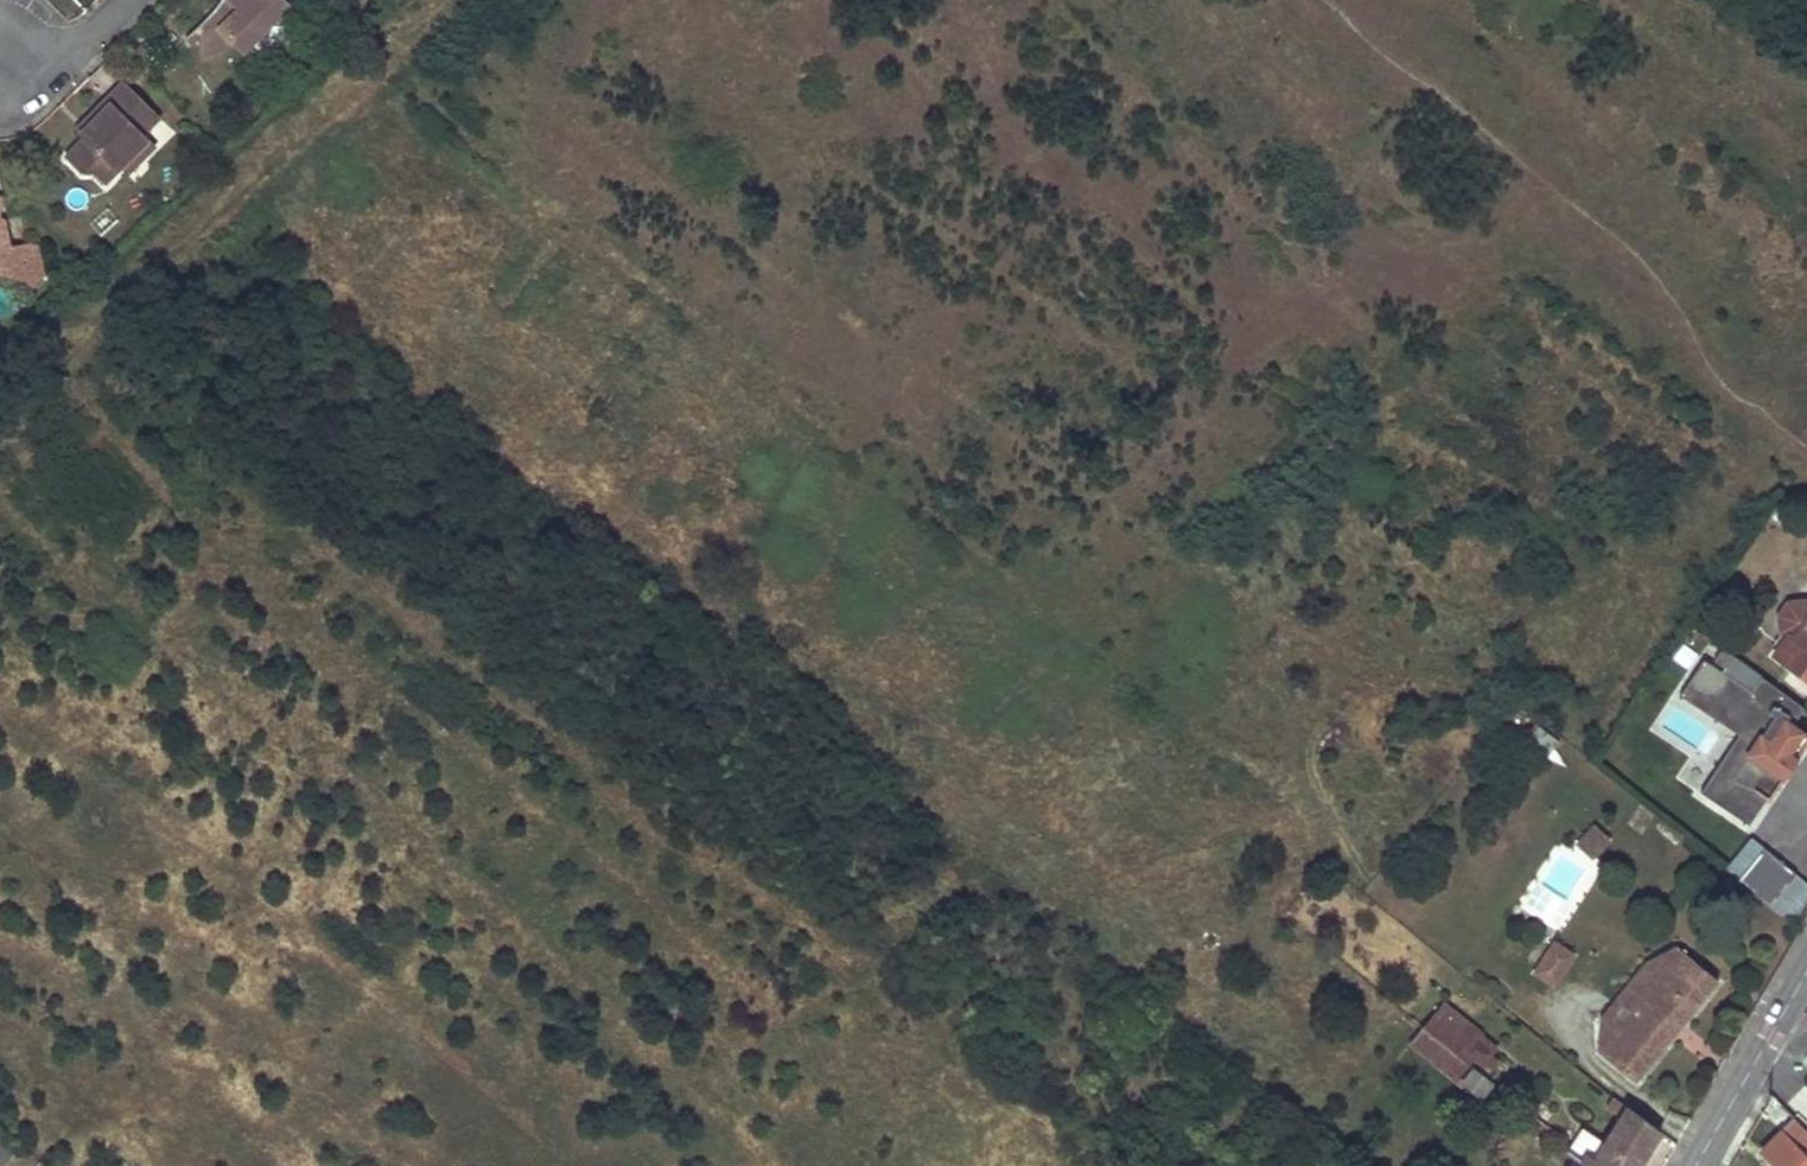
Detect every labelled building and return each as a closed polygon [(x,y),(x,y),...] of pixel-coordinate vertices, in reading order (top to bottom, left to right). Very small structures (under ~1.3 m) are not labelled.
[(213,1),(211,6),(208,11),(204,19),(197,26),(205,35),(205,52),(223,51),(234,39),(243,49),(245,51),(257,40),(257,28),(271,27),(289,27),(288,6),(282,0),(215,0),(213,1)] [(257,40),(271,27),(257,28),(257,40)] [(156,117),(120,82),(102,101),(108,106),(90,125),(88,132),(61,159),(78,175),(90,174),(101,185),(117,168),(128,157),(137,154),(141,158),(151,147),(138,135),(156,117)] [(108,106),(102,101),(71,133),(78,141),(88,132),(90,125),(108,106)] [(137,154),(128,157),(117,168),(124,175),(141,158),(137,154)] [(7,270),(28,288),(49,266),(44,245),(31,242),(11,247),(5,220),(0,221),(0,272),(7,270)] [(1773,658),(1806,681),(1806,607),(1801,604),(1787,607),(1778,620),(1781,634),(1786,639),(1773,658)] [(1699,795),(1748,827),(1783,778),(1775,773),(1785,758),(1793,763),(1806,742),(1806,740),(1788,728),(1771,717),(1784,697),(1718,647),(1710,661),(1721,669),(1719,673),(1699,661),(1676,697),(1737,737),(1753,747),(1731,782),(1714,772),(1699,795)] [(1800,709),(1784,697),(1771,717),(1788,728),(1800,709)] [(1737,737),(1714,772),(1731,782),(1753,747),(1737,737)] [(1785,758),(1775,773),(1783,778),(1793,763),(1785,758)] [(1619,845),(1597,826),(1582,845),(1603,863),(1619,845)] [(1806,889),(1761,851),(1735,883),(1780,921),(1806,889)] [(1569,964),(1548,952),(1530,982),(1551,994),(1569,964)] [(1632,1082),(1715,984),(1679,952),(1659,975),(1647,964),(1631,982),(1648,998),(1600,1054),(1632,1082)] [(1469,1048),(1477,1038),(1442,1010),(1423,1032),(1479,1077),(1490,1064),(1469,1048)] [(1423,1032),(1421,1030),(1409,1044),(1478,1101),(1490,1087),(1479,1077),(1423,1032)] [(1578,1128),(1564,1154),(1583,1165),(1638,1165),(1659,1133),(1624,1111),(1604,1143),(1578,1128)] [(1795,1119),(1763,1152),(1776,1165),(1806,1165),(1806,1130),(1795,1119)]
